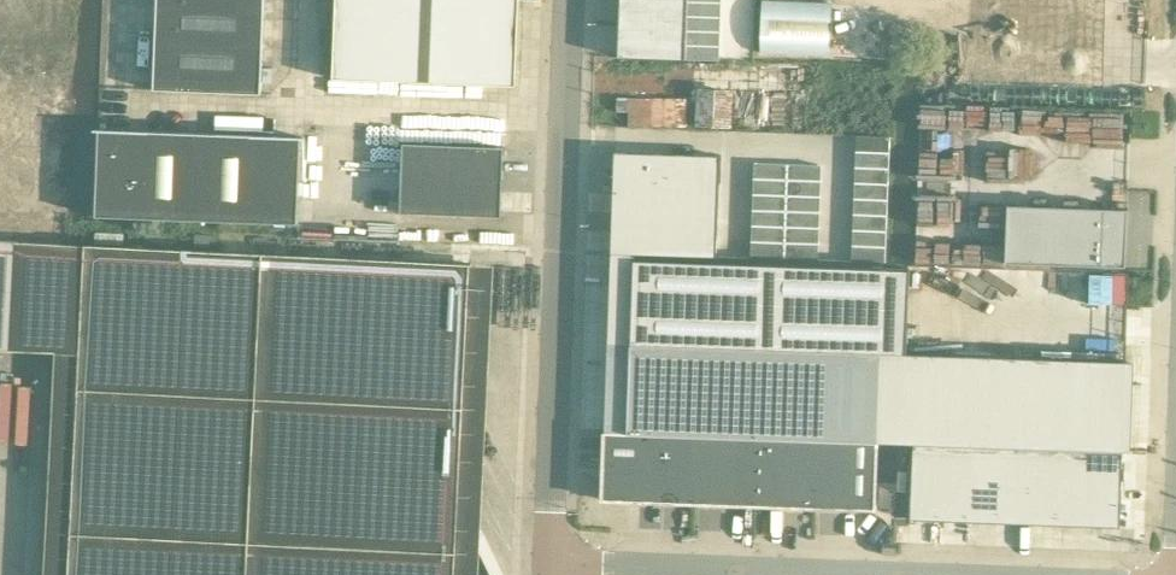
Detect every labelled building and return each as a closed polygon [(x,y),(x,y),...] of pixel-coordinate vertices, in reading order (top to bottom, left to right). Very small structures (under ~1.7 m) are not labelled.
[(155,90),(262,94),(266,0),(158,0),(155,90)] [(333,78),(516,85),(519,0),(336,0),(333,78)] [(619,26),(686,28),(687,14),(687,0),(620,0),(619,26)] [(687,14),(721,15),(721,0),(714,0),(687,0),(687,14)] [(687,14),(686,28),(720,29),(721,15),(687,14)] [(619,26),(618,55),(686,58),(686,43),(686,28),(619,26)] [(686,28),(686,43),(720,44),(720,29),(686,28)] [(686,43),(686,58),(719,59),(720,44),(686,43)] [(99,130),(96,216),(298,223),(301,137),(99,130)] [(856,135),(856,151),(889,152),(890,136),(856,135)] [(400,213),(501,217),(504,147),(403,143),(400,213)] [(856,151),(855,166),(889,168),(889,152),(856,151)] [(615,152),(612,252),(716,256),(720,156),(615,152)] [(753,161),(752,177),(786,177),(787,162),(753,161)] [(787,162),(786,177),(821,178),(821,162),(787,162)] [(855,166),(855,182),(888,183),(889,168),(855,166)] [(753,178),(753,193),(786,195),(787,179),(753,178)] [(787,179),(786,195),(820,196),(820,180),(787,179)] [(855,182),(854,198),(888,199),(888,183),(855,182)] [(753,193),(752,209),(786,210),(786,195),(753,193)] [(786,195),(786,210),(819,211),(820,196),(786,195)] [(854,198),(854,213),(887,214),(888,199),(854,198)] [(1007,205),(1006,260),(1125,263),(1127,209),(1008,206),(1007,205)] [(752,209),(752,225),(785,226),(786,210),(752,209)] [(786,210),(785,226),(819,227),(819,211),(786,210)] [(854,213),(853,229),(887,230),(887,214),(854,213)] [(752,225),(751,240),(785,241),(785,226),(752,225)] [(785,226),(785,241),(818,243),(819,227),(785,226)] [(853,229),(853,244),(886,246),(887,230),(853,229)] [(751,240),(751,256),(784,257),(785,241),(751,240)] [(785,241),(784,257),(818,258),(818,243),(785,241)] [(853,244),(852,260),(885,261),(886,246),(853,244)] [(470,263),(263,253),(85,245),(69,574),(455,574),(470,263)] [(608,343),(605,432),(665,434),(696,435),(726,436),(756,437),(787,438),(817,439),(847,440),(878,441),(879,441),(914,442),(943,443),(973,444),(1003,445),(1033,446),(1062,447),(1092,448),(1122,450),(1131,450),(1135,360),(1001,356),(906,352),(908,270),(885,269),(885,261),(852,260),(818,259),(818,258),(784,257),(751,256),(751,257),(716,256),(612,252),(608,343)] [(605,432),(603,466),(664,468),(665,434),(605,432)] [(664,468),(663,502),(693,503),(696,435),(665,434),(664,468)] [(724,504),(726,436),(696,435),(693,503),(724,504)] [(754,505),(756,437),(726,436),(724,504),(754,505)] [(784,506),(787,438),(756,437),(754,505),(784,506)] [(815,507),(817,439),(787,438),(784,506),(815,507)] [(845,508),(847,440),(817,439),(815,507),(845,508)] [(875,509),(878,441),(847,440),(845,508),(875,509)] [(914,442),(911,518),(941,519),(943,443),(914,442)] [(943,443),(941,519),(970,520),(973,444),(943,443)] [(973,444),(970,520),(985,521),(1001,522),(1003,445),(973,444)] [(1003,445),(1001,522),(1030,523),(1033,446),(1003,445)] [(1033,446),(1030,523),(1059,524),(1062,447),(1033,446)] [(1062,447),(1059,524),(1090,525),(1092,448),(1062,447)] [(1092,448),(1090,525),(1120,526),(1122,450),(1092,448)] [(603,466),(602,500),(658,502),(663,502),(664,468),(603,466)]
